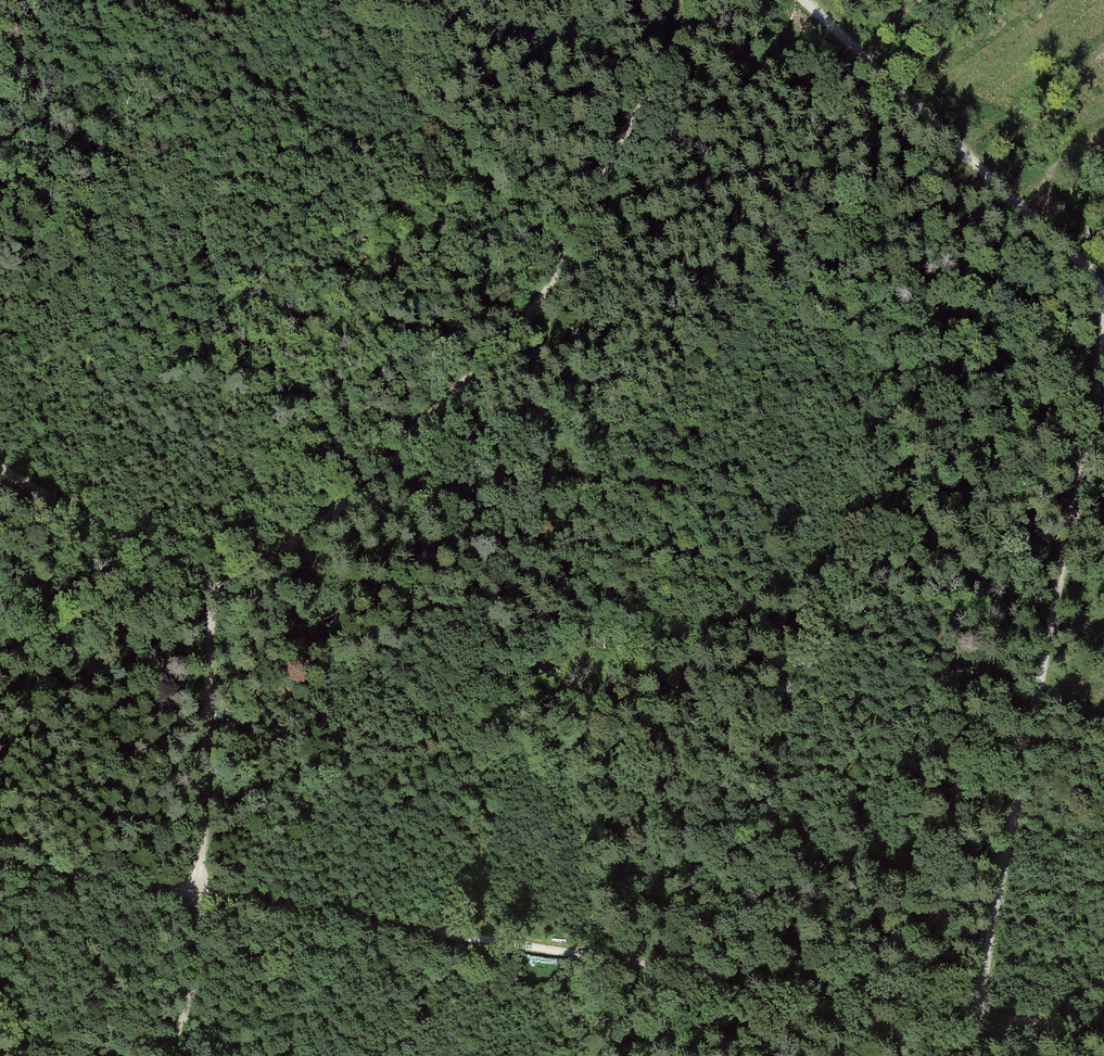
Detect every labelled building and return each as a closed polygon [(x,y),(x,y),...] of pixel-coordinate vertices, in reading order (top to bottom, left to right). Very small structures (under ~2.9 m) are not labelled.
[(1090,238),(1087,227),(1080,229),(1083,240),(1090,238)]
